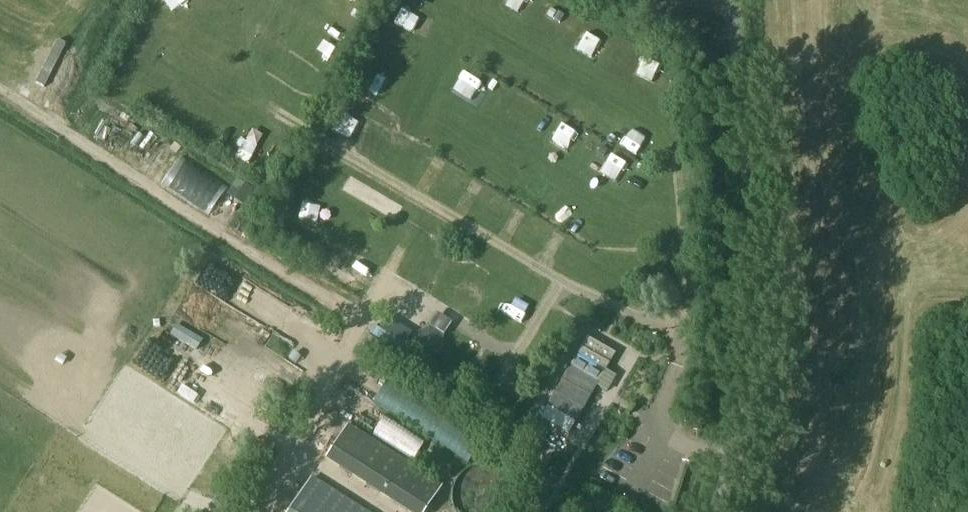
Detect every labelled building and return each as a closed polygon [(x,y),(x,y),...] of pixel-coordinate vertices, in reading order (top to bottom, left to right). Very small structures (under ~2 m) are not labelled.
[(520,12),(528,0),(505,0),(504,1),(520,12)] [(576,51),(593,58),(602,39),(585,31),(576,51)] [(372,69),(363,87),(380,95),(389,77),(372,69)] [(562,122),(551,143),(569,153),(581,132),(562,122)] [(620,181),(630,161),(612,152),(602,173),(620,181)] [(177,161),(162,187),(212,214),(227,188),(177,161)] [(322,212),(309,238),(327,247),(341,221),(322,212)] [(588,338),(549,407),(576,423),(616,354),(588,338)] [(385,387),(379,399),(396,409),(403,396),(385,387)] [(375,436),(418,460),(428,442),(385,417),(375,436)] [(407,511),(426,511),(443,486),(347,425),(324,460),(407,511)] [(313,476),(290,511),(368,511),(313,476)]
